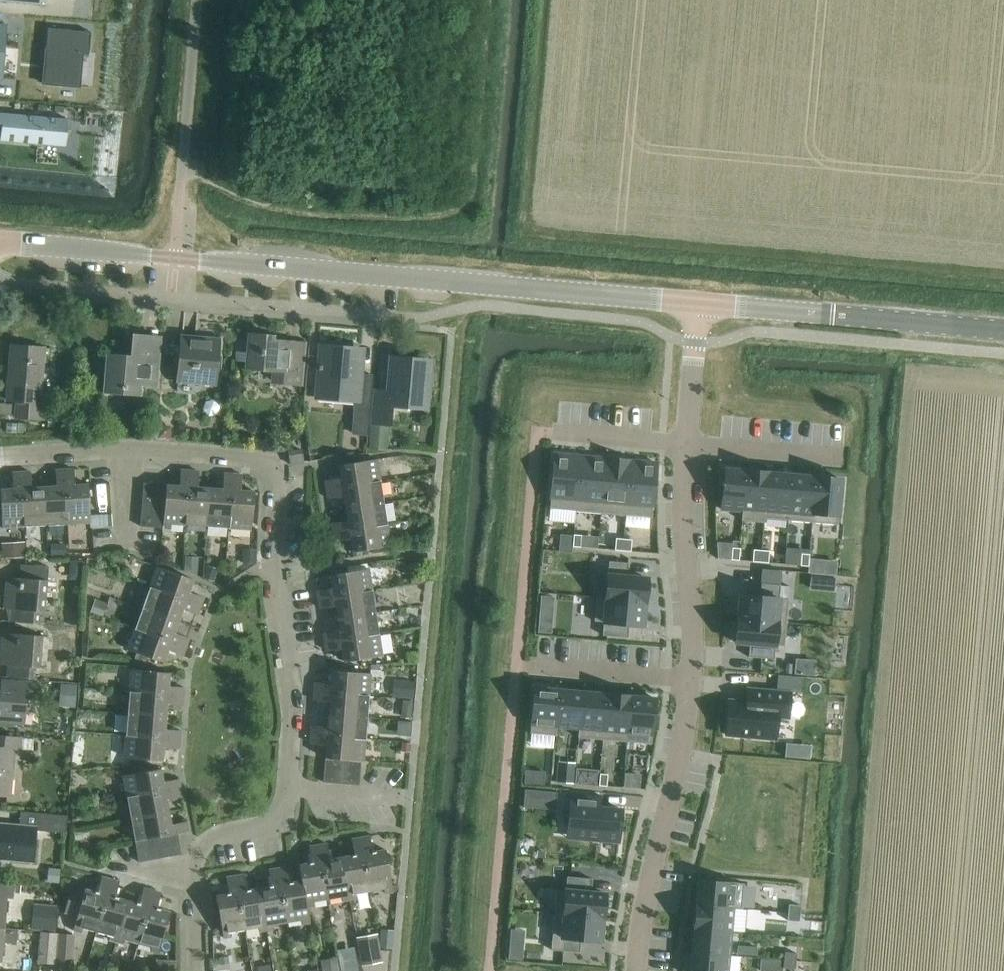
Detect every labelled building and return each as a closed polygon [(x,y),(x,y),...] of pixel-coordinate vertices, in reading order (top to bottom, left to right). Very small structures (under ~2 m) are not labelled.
[(48,29),(43,85),(78,89),(81,54),(88,54),(91,33),(48,29)] [(61,146),(68,147),(68,145),(70,121),(0,114),(0,140),(61,146)] [(104,383),(103,393),(142,397),(142,386),(156,388),(159,353),(142,352),(143,335),(132,334),(130,356),(107,354),(104,383)] [(301,386),(305,344),(265,340),(265,336),(250,334),(246,369),(274,371),(273,379),(282,380),(282,384),(301,386)] [(182,336),(177,383),(215,386),(219,339),(182,336)] [(43,419),(44,403),(39,402),(43,348),(11,345),(7,401),(16,402),(15,417),(43,419)] [(369,410),(371,379),(372,374),(359,373),(361,351),(322,348),(317,400),(353,403),(353,408),(369,410)] [(425,406),(428,363),(394,361),(391,394),(375,393),(373,421),(389,422),(391,403),(425,406)] [(48,416),(47,427),(55,428),(55,417),(48,416)] [(7,423),(6,434),(16,434),(16,433),(16,431),(17,424),(7,423)] [(16,431),(16,433),(25,434),(26,424),(17,423),(17,424),(16,431)] [(158,425),(157,438),(170,439),(171,426),(158,425)] [(370,436),(369,449),(387,449),(388,437),(370,436)] [(288,452),(288,453),(290,464),(291,465),(304,463),(304,462),(302,449),(288,451),(288,452)] [(556,451),(550,507),(576,510),(581,453),(556,451)] [(581,453),(576,510),(602,512),(607,456),(581,453)] [(607,456),(602,512),(627,515),(632,458),(607,456)] [(632,458),(627,515),(653,517),(658,461),(632,458)] [(341,478),(325,481),(326,490),(380,482),(377,459),(339,465),(341,478)] [(724,466),(720,510),(743,512),(747,468),(724,466)] [(743,512),(742,520),(765,522),(765,517),(769,470),(747,468),(743,512)] [(65,470),(68,525),(90,524),(89,499),(110,498),(109,487),(88,488),(88,484),(74,485),(73,469),(65,470)] [(44,487),(46,525),(68,524),(68,525),(65,470),(55,470),(56,486),(44,487)] [(144,483),(140,527),(162,528),(162,529),(171,530),(171,525),(185,526),(185,525),(186,525),(190,471),(180,470),(179,486),(166,485),(161,485),(144,483)] [(769,470),(765,517),(788,519),(793,472),(769,470)] [(190,471),(186,525),(208,526),(210,488),(198,487),(199,471),(190,471)] [(0,490),(2,529),(24,527),(24,526),(25,526),(22,472),(12,473),(13,489),(0,490)] [(22,472),(25,526),(46,525),(44,487),(31,488),(30,472),(22,472)] [(793,472),(788,519),(812,522),(817,475),(814,474),(793,472)] [(210,488),(208,526),(229,528),(229,529),(233,474),(224,473),(222,489),(210,488)] [(233,474),(229,529),(251,531),(254,492),(240,491),(242,474),(233,474)] [(817,475),(812,522),(836,524),(837,517),(841,477),(817,475)] [(326,490),(328,499),(343,496),(345,509),(383,504),(380,482),(326,490)] [(347,521),(331,523),(333,532),(387,526),(383,504),(345,509),(347,521)] [(333,532),(334,541),(350,539),(352,552),(390,546),(387,526),(333,532)] [(560,534),(559,550),(571,551),(572,535),(560,534)] [(573,534),(572,546),(580,547),(581,535),(573,534)] [(616,538),(615,550),(623,551),(624,538),(616,538)] [(624,538),(623,551),(632,551),(633,539),(624,538)] [(25,541),(2,543),(3,558),(26,556),(25,541)] [(65,544),(51,544),(51,556),(65,556),(65,544)] [(732,548),(731,560),(739,560),(740,548),(732,548)] [(243,549),(243,563),(257,563),(257,560),(257,550),(243,549)] [(753,549),(752,561),(760,562),(761,550),(753,549)] [(761,550),(760,562),(768,562),(769,550),(761,550)] [(801,553),(800,565),(808,566),(809,558),(809,554),(801,553)] [(185,556),(184,571),(202,577),(203,558),(185,556)] [(823,559),(822,574),(836,576),(837,560),(823,559)] [(70,561),(70,579),(83,579),(83,561),(70,561)] [(607,572),(604,597),(647,601),(649,576),(627,574),(628,563),(627,563),(610,562),(609,573),(607,572)] [(10,622),(40,624),(41,612),(46,612),(48,581),(47,580),(48,567),(21,565),(20,578),(6,577),(3,609),(11,609),(10,622)] [(150,587),(201,606),(204,598),(188,592),(193,580),(156,566),(148,587),(150,587)] [(207,566),(204,578),(214,581),(218,569),(207,566)] [(781,571),(761,569),(760,583),(761,583),(780,584),(781,571)] [(332,588),(317,590),(318,600),(372,592),(369,570),(330,576),(332,588)] [(422,573),(411,574),(412,584),(423,583),(422,573)] [(835,577),(811,576),(809,589),(834,591),(835,577)] [(739,592),(737,617),(785,622),(788,597),(782,597),(780,596),(779,596),(780,585),(779,584),(762,583),(760,594),(739,592)] [(150,587),(142,608),(178,621),(182,609),(197,615),(201,606),(150,587)] [(318,600),(319,608),(335,606),(337,618),(375,612),(372,592),(318,600)] [(597,597),(595,620),(602,621),(604,621),(603,635),(627,637),(628,623),(629,623),(645,625),(647,601),(604,597),(597,597)] [(95,599),(91,612),(103,616),(108,604),(95,599)] [(142,608),(135,628),(186,647),(189,639),(174,633),(178,621),(142,608)] [(339,630),(323,633),(324,641),(379,635),(375,612),(337,618),(339,630)] [(735,618),(733,645),(750,646),(749,656),(772,658),(773,648),(777,648),(782,648),(782,647),(784,623),(779,622),(735,618)] [(538,619),(537,633),(551,634),(552,620),(538,619)] [(134,660),(140,661),(148,663),(150,658),(163,662),(168,650),(183,655),(186,647),(135,628),(134,629),(126,649),(136,653),(134,660)] [(35,680),(36,668),(41,668),(43,636),(2,633),(0,653),(0,665),(7,665),(6,677),(35,680)] [(324,641),(326,651),(342,649),(344,661),(382,656),(379,635),(324,641)] [(816,660),(795,658),(794,673),(815,675),(816,660)] [(130,670),(128,691),(183,697),(184,688),(168,686),(169,673),(130,670)] [(331,684),(315,682),(314,690),(369,694),(370,674),(332,670),(331,684)] [(802,677),(777,675),(776,689),(793,691),(801,691),(802,677)] [(1,679),(0,691),(0,723),(24,725),(27,700),(37,701),(39,682),(1,679)] [(400,681),(399,697),(413,698),(414,682),(400,681)] [(66,684),(64,707),(76,708),(78,685),(66,684)] [(534,685),(530,734),(531,734),(553,735),(555,736),(556,727),(559,687),(534,685)] [(559,687),(556,727),(579,728),(582,689),(559,687)] [(727,703),(724,736),(776,741),(779,719),(780,719),(782,720),(783,720),(788,720),(788,718),(790,697),(791,691),(776,690),(747,687),(746,700),(728,699),(727,703)] [(579,728),(579,738),(603,739),(607,691),(582,689),(579,728)] [(330,702),(328,715),(367,718),(369,694),(314,690),(313,701),(330,702)] [(129,691),(127,714),(166,716),(167,704),(183,706),(183,697),(128,691),(129,691)] [(607,691),(603,739),(627,741),(631,693),(607,691)] [(631,693),(627,741),(651,743),(655,694),(631,693)] [(402,699),(402,709),(411,710),(411,700),(402,699)] [(124,736),(180,739),(180,731),(164,730),(166,716),(127,714),(126,736),(124,736)] [(311,726),(311,736),(366,740),(367,718),(328,715),(328,727),(311,726)] [(22,751),(22,749),(33,750),(34,739),(23,738),(0,736),(0,795),(11,796),(15,750),(22,751)] [(163,747),(179,749),(180,739),(124,736),(123,757),(162,761),(163,747)] [(326,745),(325,758),(336,759),(343,760),(360,761),(364,762),(366,740),(311,736),(310,744),(326,745)] [(401,741),(401,751),(410,751),(410,741),(401,741)] [(812,744),(786,742),(785,756),(810,758),(812,744)] [(325,758),(323,782),(334,783),(336,759),(325,758)] [(336,759),(334,783),(358,785),(360,761),(343,760),(336,759)] [(557,761),(555,782),(574,783),(576,763),(557,761)] [(576,767),(575,784),(587,785),(588,768),(576,767)] [(126,797),(127,797),(180,787),(179,779),(163,782),(161,769),(122,776),(126,797)] [(544,785),(545,771),(525,769),(524,783),(544,785)] [(640,788),(641,774),(625,772),(624,786),(640,788)] [(607,786),(607,774),(600,773),(599,785),(607,786)] [(127,797),(131,820),(169,812),(166,800),(182,797),(180,787),(127,797)] [(557,792),(524,789),(522,807),(556,810),(557,792)] [(569,792),(567,824),(600,827),(598,841),(620,842),(623,805),(599,803),(599,795),(569,792)] [(66,833),(67,816),(20,812),(19,825),(0,823),(0,860),(34,863),(37,831),(66,833)] [(131,820),(135,841),(189,831),(187,822),(171,825),(169,812),(131,820)] [(167,835),(171,856),(181,854),(178,833),(167,835)] [(156,837),(160,858),(171,856),(167,835),(156,837)] [(360,838),(369,891),(384,889),(385,893),(393,892),(385,850),(372,852),(369,836),(360,838)] [(146,839),(150,860),(160,858),(156,837),(146,839)] [(342,857),(348,900),(356,898),(356,894),(369,891),(360,838),(352,839),(354,855),(342,857)] [(139,862),(150,860),(146,839),(135,841),(139,862)] [(318,845),(327,900),(342,897),(342,901),(348,900),(342,857),(330,859),(327,843),(318,845)] [(299,865),(301,880),(302,880),(307,908),(315,907),(314,902),(327,900),(318,845),(309,846),(312,862),(299,865)] [(277,869),(287,923),(301,921),(302,925),(310,924),(307,908),(302,880),(301,880),(289,883),(286,867),(277,869)] [(49,868),(48,882),(59,883),(60,869),(49,868)] [(259,888),(266,931),(274,930),(273,925),(287,923),(277,869),(269,870),(272,886),(259,888)] [(235,876),(244,929),(259,927),(260,933),(266,931),(259,888),(247,890),(244,874),(235,876)] [(231,932),(244,929),(235,876),(226,877),(229,893),(216,896),(224,938),(231,937),(231,932)] [(556,889),(554,913),(603,917),(605,893),(591,892),(592,879),(567,876),(566,890),(556,889)] [(83,928),(96,932),(111,879),(102,877),(98,892),(85,889),(84,893),(71,890),(64,913),(77,917),(73,931),(81,933),(83,928)] [(111,879),(96,932),(110,935),(108,941),(116,943),(128,900),(115,897),(119,882),(111,879)] [(699,879),(697,904),(732,908),(742,908),(744,883),(699,879)] [(5,928),(7,898),(13,898),(14,886),(0,884),(0,928),(5,928)] [(128,900),(116,943),(123,945),(124,940),(138,944),(152,891),(143,888),(139,903),(128,900)] [(152,891),(138,944),(151,948),(150,952),(158,954),(170,912),(157,908),(161,893),(152,891)] [(44,904),(42,930),(56,931),(57,906),(44,904)] [(697,904),(694,928),(730,931),(743,932),(745,909),(742,908),(732,908),(697,904)] [(788,913),(800,913),(801,905),(789,904),(788,913)] [(554,913),(551,949),(579,952),(581,939),(601,940),(603,917),(554,913)] [(799,921),(800,913),(788,913),(787,920),(799,921)] [(2,962),(3,942),(16,944),(18,929),(5,928),(0,928),(0,962),(2,962)] [(694,928),(692,952),(728,955),(730,931),(694,928)] [(380,929),(379,948),(393,949),(394,937),(394,930),(380,929)] [(524,930),(510,929),(509,950),(523,951),(524,930)] [(39,962),(55,963),(57,933),(41,932),(39,962)] [(57,933),(55,963),(72,965),(74,935),(57,933)] [(357,941),(361,965),(381,961),(377,937),(357,941)] [(748,947),(747,955),(757,956),(758,948),(748,947)] [(509,950),(508,959),(523,960),(523,951),(509,950)] [(691,970),(727,970),(728,956),(728,955),(692,952),(691,970)] [(784,960),(796,961),(796,953),(785,952),(784,960)] [(339,960),(341,970),(360,970),(357,957),(339,960)] [(321,960),(323,970),(340,970),(338,958),(337,958),(330,959),(321,960)] [(760,970),(768,970),(769,959),(761,959),(760,970)] [(795,969),(796,961),(784,960),(783,968),(795,969)]
